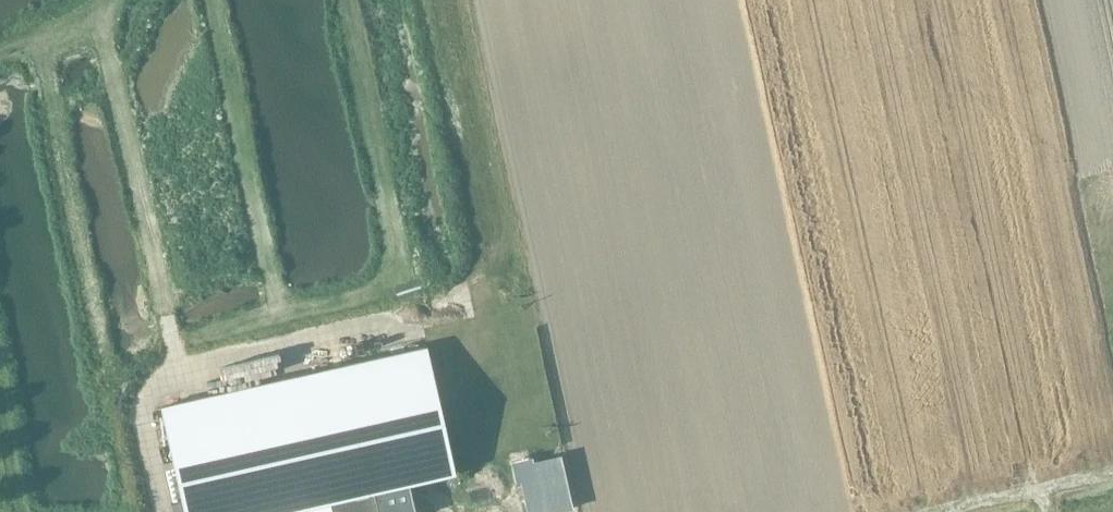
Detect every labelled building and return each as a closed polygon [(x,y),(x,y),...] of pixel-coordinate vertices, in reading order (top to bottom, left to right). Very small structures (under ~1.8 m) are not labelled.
[(157,408),(183,511),(410,511),(405,488),(453,476),(426,368),(420,343),(157,408)] [(554,511),(561,511),(564,511),(551,450),(542,452),(554,511)]
